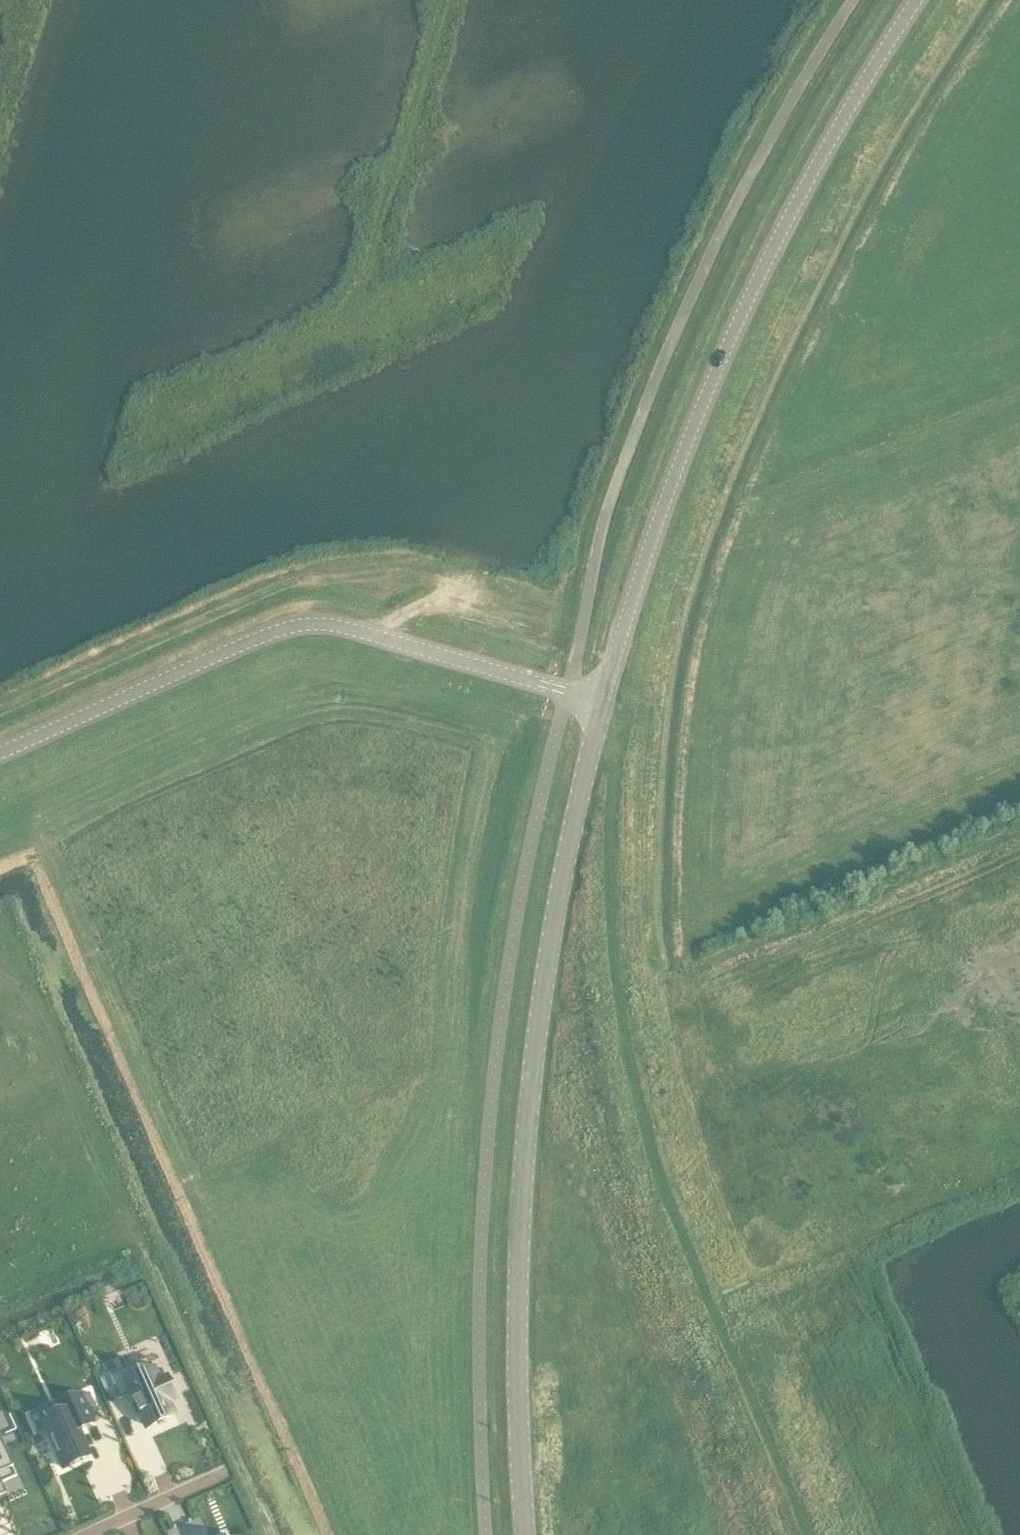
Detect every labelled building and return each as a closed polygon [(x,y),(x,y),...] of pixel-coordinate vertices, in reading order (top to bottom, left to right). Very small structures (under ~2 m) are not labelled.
[(149,1357),(109,1375),(120,1399),(133,1393),(136,1401),(135,1401),(141,1415),(142,1414),(148,1427),(175,1415),(169,1402),(176,1399),(167,1378),(160,1381),(149,1357)] [(65,1414),(43,1423),(49,1438),(56,1455),(57,1454),(63,1468),(73,1464),(73,1465),(84,1460),(84,1459),(90,1456),(83,1440),(79,1430),(94,1423),(82,1396),(61,1404),(65,1414)] [(16,1477),(0,1441),(0,1484),(16,1477)]
